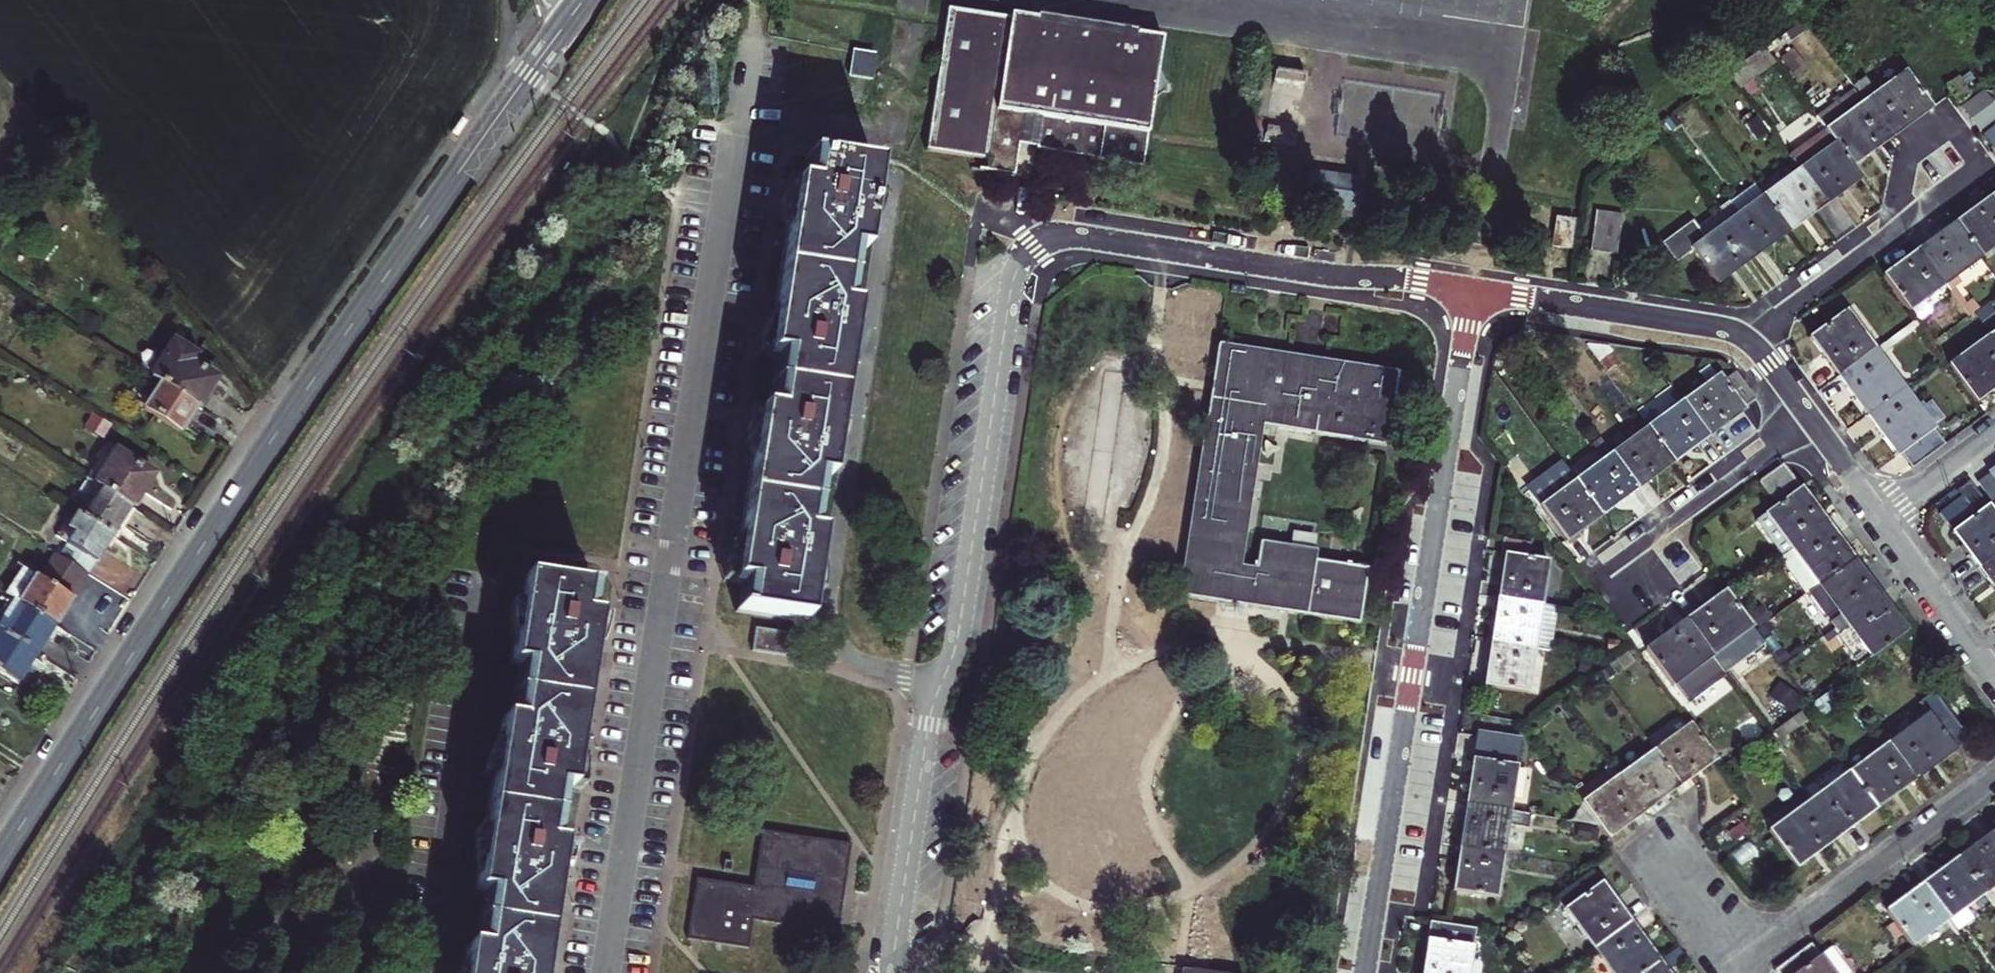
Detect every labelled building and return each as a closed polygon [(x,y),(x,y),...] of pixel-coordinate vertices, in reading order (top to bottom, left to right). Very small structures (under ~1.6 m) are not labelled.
[(1017,178),(1021,145),(1026,115),(1042,117),(1038,147),(1038,152),(1099,161),(1104,128),(1151,135),(1155,103),(1166,95),(1169,96),(1171,85),(1168,84),(1160,74),(1165,39),(1010,15),(1009,20),(948,10),(927,151),(976,159),(987,160),(985,173),(1017,178)] [(1737,84),(1770,58),(1763,48),(1729,75),(1737,84)] [(873,55),(853,51),(849,75),(869,78),(873,55)] [(1272,92),(1300,96),(1304,74),(1275,69),(1272,92)] [(1904,71),(1867,98),(1895,136),(1932,109),(1904,71)] [(1960,108),(1978,133),(1994,121),(1994,106),(1984,91),(1960,108)] [(1834,143),(1852,168),(1895,136),(1867,98),(1824,129),(1834,143)] [(1026,115),(1021,145),(1038,147),(1042,117),(1026,115)] [(1981,137),(1993,153),(1994,151),(1994,127),(1981,137)] [(1834,143),(1798,169),(1825,205),(1860,179),(1852,168),(1834,143)] [(765,408),(756,407),(728,578),(738,579),(733,608),(801,618),(805,593),(812,547),(815,533),(808,532),(801,531),(810,476),(816,477),(824,478),(827,459),(833,418),(841,367),(847,324),(850,306),(843,304),(837,303),(844,250),(851,251),(859,252),(862,235),(869,193),(873,164),(806,152),(802,180),(793,179),(764,353),(773,354),(765,408)] [(1764,194),(1790,231),(1825,205),(1798,169),(1764,194)] [(1764,194),(1729,217),(1757,256),(1790,231),(1764,194)] [(1994,249),(1994,201),(1992,197),(1956,222),(1982,259),(1994,249)] [(1623,214),(1599,210),(1592,251),(1616,255),(1623,214)] [(1557,216),(1551,244),(1568,247),(1573,220),(1557,216)] [(1664,242),(1676,260),(1691,249),(1717,285),(1757,256),(1729,217),(1703,236),(1693,221),(1664,242)] [(1946,284),(1982,259),(1956,222),(1920,248),(1946,284)] [(1909,310),(1946,284),(1920,248),(1883,274),(1909,310)] [(1807,337),(1837,377),(1874,349),(1846,310),(1807,337)] [(1994,388),(1994,342),(1989,334),(1948,365),(1976,402),(1994,388)] [(152,377),(197,406),(216,378),(191,362),(195,355),(174,341),(152,377)] [(1394,374),(1217,344),(1176,593),(1356,622),(1364,567),(1310,558),(1311,551),(1257,542),(1252,568),(1236,565),(1258,424),(1382,446),(1394,374)] [(1874,349),(1837,377),(1866,417),(1904,389),(1874,349)] [(1682,401),(1707,436),(1744,410),(1742,408),(1753,399),(1734,372),(1722,381),(1718,375),(1682,401)] [(152,377),(134,401),(181,432),(182,431),(189,420),(197,406),(152,377)] [(1904,389),(1866,417),(1895,456),(1900,453),(1912,469),(1945,445),(1932,428),(1944,420),(1930,402),(1925,406),(1922,402),(1916,406),(1904,389)] [(1682,401),(1645,427),(1670,463),(1707,436),(1682,401)] [(194,423),(189,420),(182,431),(186,434),(194,423)] [(1607,454),(1632,490),(1670,463),(1645,427),(1607,454)] [(97,483),(133,506),(154,475),(117,451),(97,483)] [(1607,454),(1571,480),(1596,515),(1632,490),(1607,454)] [(1753,520),(1779,557),(1825,524),(1782,464),(1757,482),(1774,505),(1753,520)] [(1596,515),(1571,480),(1560,465),(1524,490),(1564,543),(1575,535),(1573,532),(1596,515)] [(1994,484),(1994,465),(1986,472),(1994,484)] [(133,506),(97,483),(88,477),(79,491),(90,499),(81,515),(114,536),(133,506)] [(1974,515),(1960,496),(1938,512),(1952,531),(1974,515)] [(1988,505),(1974,515),(1952,531),(1950,533),(1977,570),(1994,557),(1994,515),(1988,505)] [(89,574),(114,536),(81,515),(78,512),(61,538),(68,542),(60,555),(89,574)] [(1779,557),(1805,594),(1852,560),(1825,524),(1779,557)] [(1504,554),(1497,598),(1542,605),(1549,560),(1529,557),(1531,543),(1503,538),(1500,553),(1504,554)] [(12,596),(57,625),(89,574),(60,555),(55,553),(39,577),(23,568),(7,593),(12,596)] [(558,581),(562,561),(528,556),(524,576),(558,581)] [(1977,570),(1994,592),(1994,557),(1977,570)] [(1829,623),(1831,627),(1878,591),(1852,560),(1805,594),(1823,621),(1835,613),(1838,617),(1829,623)] [(462,972),(539,972),(558,847),(549,846),(557,790),(566,791),(593,620),(585,619),(589,591),(523,581),(518,609),(511,653),(509,667),(518,668),(525,670),(516,724),(509,723),(501,722),(498,737),(492,780),(483,835),(477,878),(474,894),(482,895),(490,896),(481,950),(474,950),(465,949),(463,962),(462,972)] [(1766,643),(1726,589),(1685,618),(1727,673),(1766,643)] [(1846,627),(1871,660),(1909,631),(1878,591),(1831,627),(1837,634),(1846,627)] [(57,625),(12,596),(0,614),(0,630),(38,655),(49,638),(57,625)] [(1535,650),(1542,605),(1497,598),(1490,643),(1535,650)] [(1727,673),(1685,618),(1645,647),(1687,703),(1727,673)] [(49,638),(53,641),(62,628),(57,625),(49,638)] [(19,684),(30,666),(35,658),(38,655),(0,630),(0,671),(19,684)] [(788,636),(754,632),(751,652),(785,657),(788,636)] [(1619,640),(1606,640),(1606,652),(1619,652),(1619,640)] [(1528,693),(1535,650),(1490,643),(1484,686),(1528,693)] [(30,666),(39,672),(44,664),(35,658),(30,666)] [(1592,662),(1580,660),(1578,672),(1590,674),(1592,662)] [(1927,712),(1886,743),(1915,781),(1970,740),(1934,691),(1919,702),(1927,712)] [(1656,747),(1681,781),(1715,756),(1689,722),(1656,747)] [(1477,731),(1465,803),(1511,810),(1522,738),(1477,731)] [(1848,770),(1876,809),(1915,781),(1886,743),(1848,770)] [(1646,807),(1681,781),(1656,747),(1621,773),(1646,807)] [(1807,801),(1836,839),(1876,809),(1848,770),(1807,801)] [(1646,807),(1621,773),(1585,800),(1610,834),(1646,807)] [(1768,831),(1797,869),(1836,839),(1807,801),(1768,831)] [(1465,803),(1458,848),(1504,854),(1511,810),(1465,803)] [(848,841),(760,829),(754,874),(753,887),(748,918),(836,930),(848,841)] [(1984,893),(1994,885),(1994,832),(1993,829),(1957,856),(1984,893)] [(1498,899),(1504,854),(1458,848),(1452,892),(1498,899)] [(1920,884),(1947,922),(1956,932),(1973,920),(1964,908),(1984,893),(1957,856),(1920,884)] [(753,887),(699,880),(689,940),(702,942),(745,948),(748,918),(753,887)] [(1601,882),(1564,910),(1601,961),(1639,934),(1601,882)] [(1920,884),(1884,910),(1912,947),(1947,922),(1920,884)] [(1424,972),(1482,972),(1483,967),(1481,962),(1472,961),(1477,930),(1432,923),(1424,972)] [(1610,972),(1666,972),(1639,934),(1601,961),(1610,972)] [(1777,972),(1850,972),(1831,947),(1820,955),(1811,944),(1775,971),(1777,972)] [(1913,960),(1899,961),(1900,972),(1914,971),(1913,960)]
